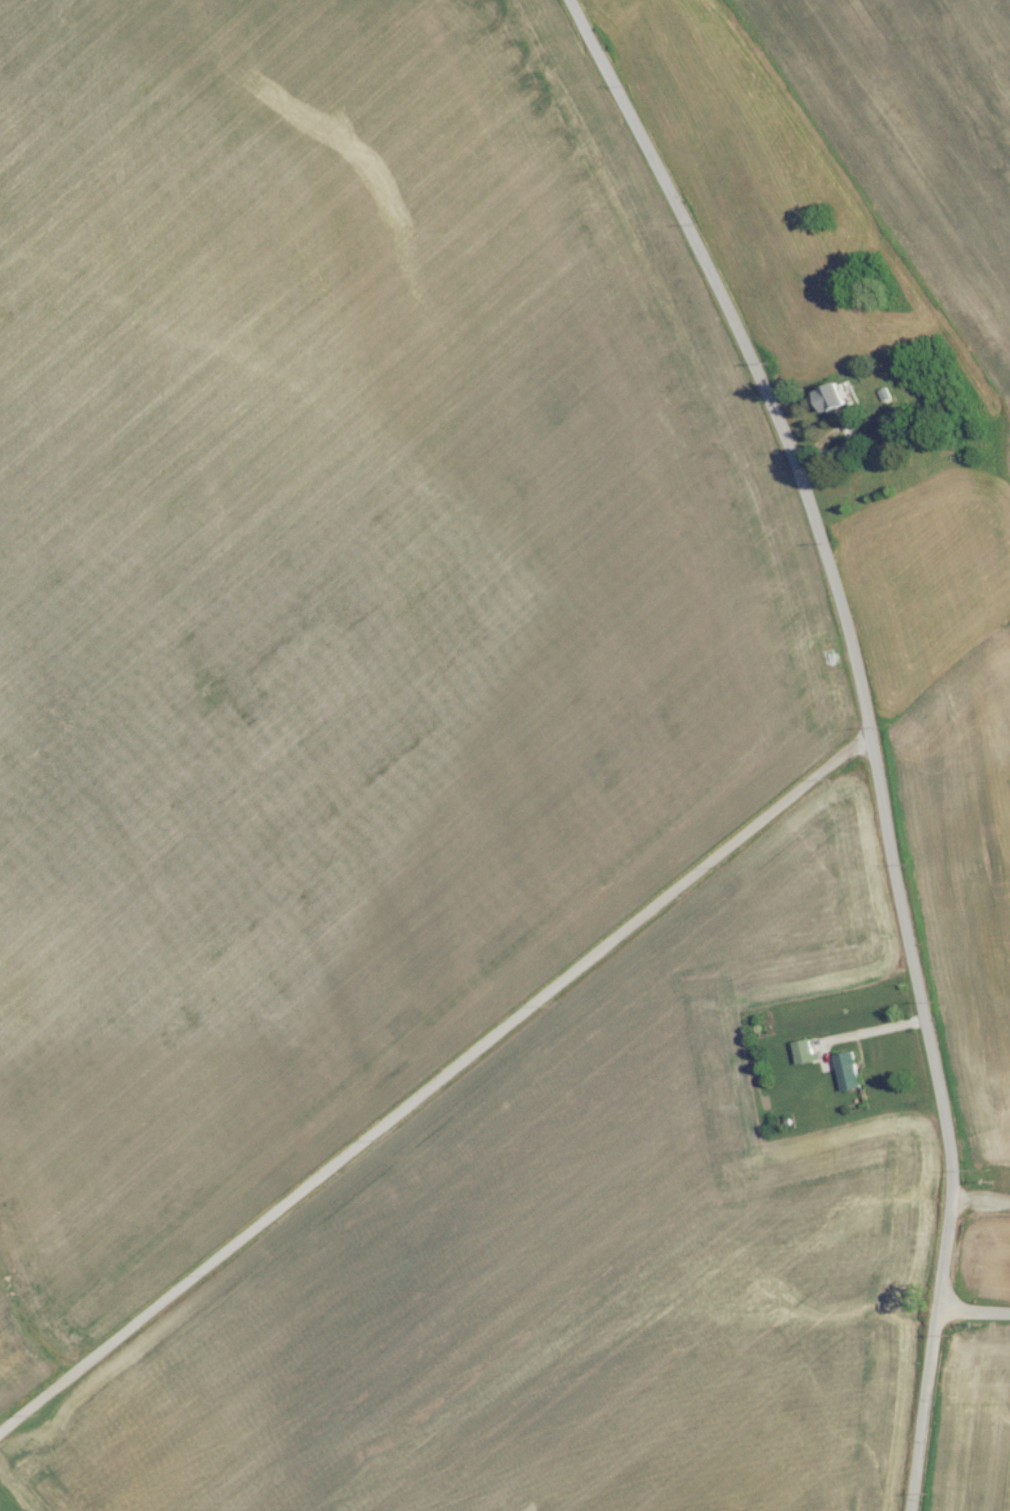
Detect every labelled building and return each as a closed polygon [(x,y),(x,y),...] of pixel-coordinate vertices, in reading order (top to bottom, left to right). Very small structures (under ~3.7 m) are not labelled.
[(851,410),(844,388),(819,397),(827,418),(851,410)] [(816,1067),(812,1045),(795,1048),(798,1070),(816,1067)] [(835,1060),(842,1097),(861,1094),(855,1057),(835,1060)]
